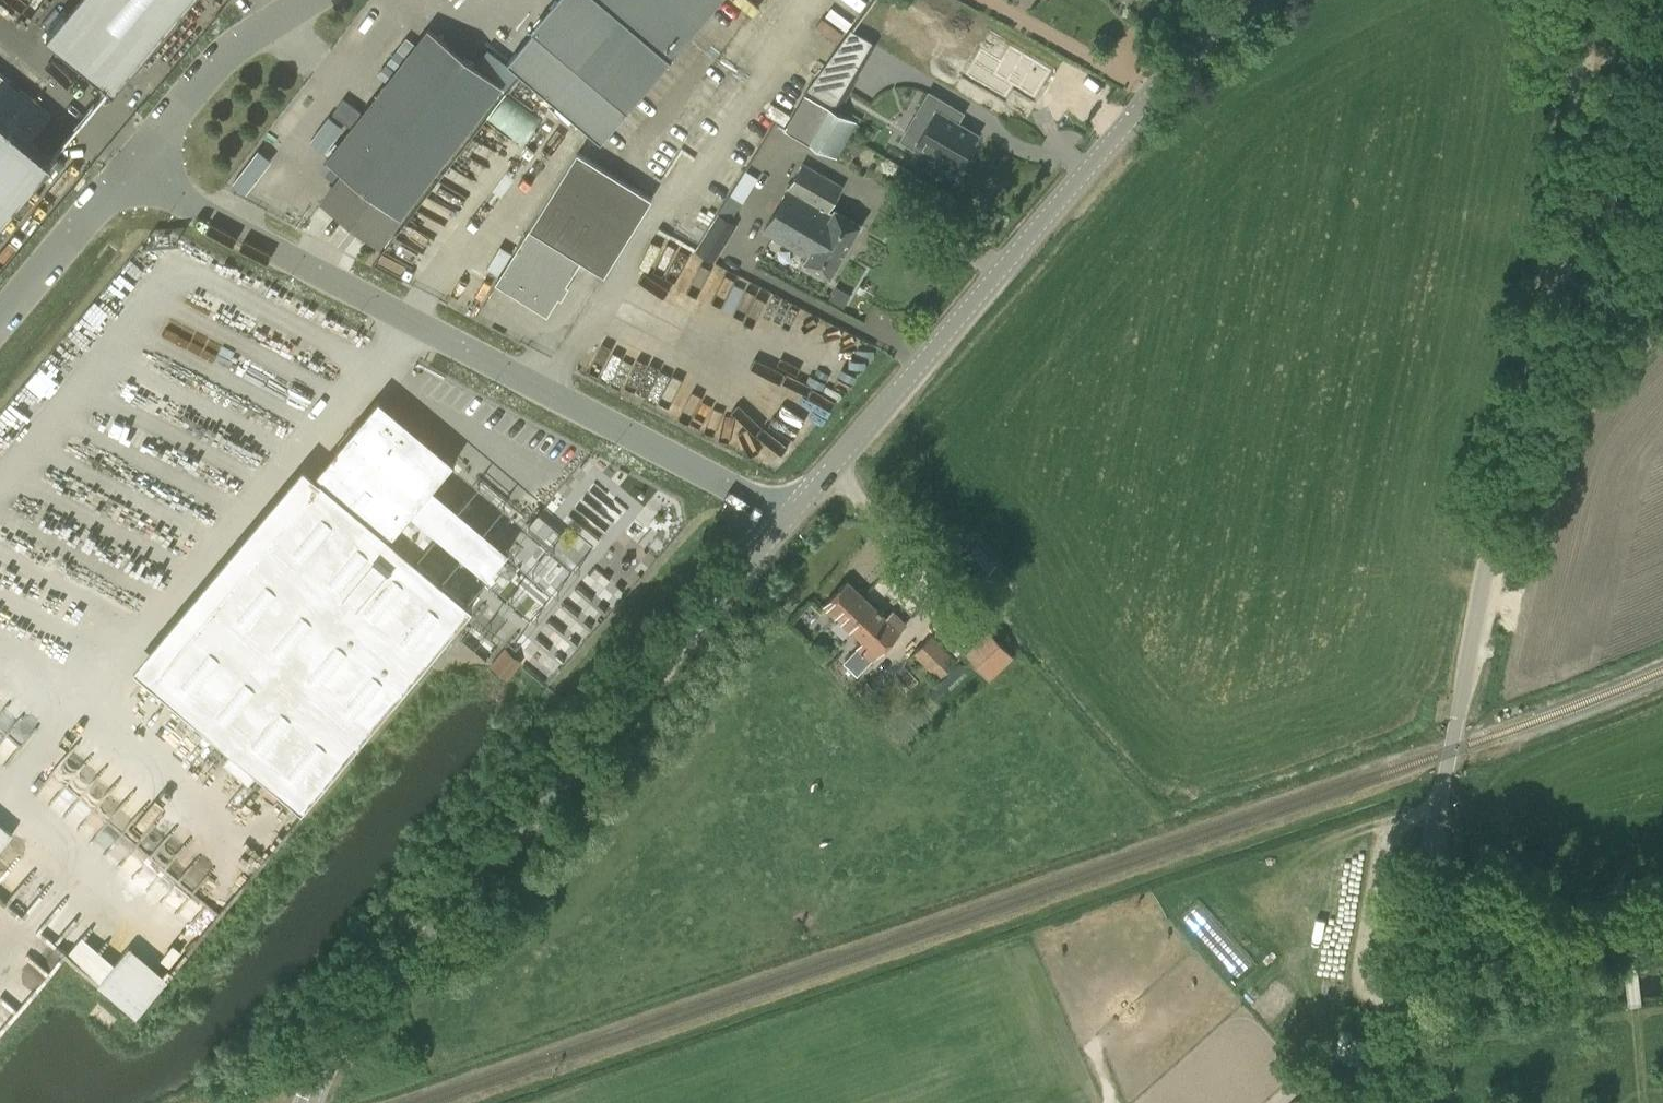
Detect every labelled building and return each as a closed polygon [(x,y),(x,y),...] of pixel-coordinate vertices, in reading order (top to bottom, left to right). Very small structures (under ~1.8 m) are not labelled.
[(59,27),(119,78),(183,0),(81,0),(59,27)] [(533,30),(507,62),(601,141),(627,110),(720,0),(559,0),(533,30)] [(323,200),(381,245),(402,217),(401,217),(503,85),(429,28),(327,160),(344,173),(323,200)] [(957,76),(997,98),(1005,84),(1027,97),(1042,71),(1001,48),(994,61),(972,49),(957,76)] [(813,96),(836,109),(843,96),(832,90),(842,73),(852,79),(861,63),(839,51),(813,96)] [(53,159),(37,146),(54,125),(0,79),(0,222),(53,159)] [(931,90),(910,126),(923,134),(915,147),(939,162),(943,156),(959,165),(979,131),(961,120),(966,111),(931,90)] [(804,92),(783,128),(838,159),(858,123),(804,92)] [(312,148),(307,154),(312,158),(339,123),(325,112),(302,140),(312,148)] [(577,152),(495,283),(547,315),(629,184),(577,152)] [(807,255),(803,261),(831,277),(862,224),(834,208),(831,214),(827,212),(842,185),(803,162),(764,230),(807,255)] [(715,261),(725,246),(706,234),(697,249),(715,261)] [(232,750),(257,771),(302,809),(424,663),(471,607),(390,538),(412,512),(432,487),(454,461),(379,398),(314,475),(320,480),(150,681),(232,750)] [(962,556),(981,578),(997,565),(978,542),(962,556)] [(886,617),(847,579),(824,604),(863,641),(857,646),(872,661),(906,625),(892,611),(886,617)] [(932,635),(914,653),(924,664),(933,673),(937,678),(969,646),(953,630),(940,644),(932,635)] [(992,632),(968,655),(988,677),(1013,655),(992,632)] [(924,664),(915,672),(924,682),(933,673),(924,664)] [(933,702),(921,713),(930,722),(942,711),(933,702)] [(18,831),(0,817),(0,852),(18,831)] [(0,879),(0,906),(32,905),(33,933),(62,932),(62,927),(71,927),(70,877),(0,879)] [(170,973),(175,967),(163,957),(168,950),(139,926),(133,934),(159,955),(154,960),(170,973)] [(144,1013),(173,976),(133,944),(120,961),(86,934),(69,954),(144,1013)] [(176,964),(185,948),(174,943),(166,958),(176,964)]
